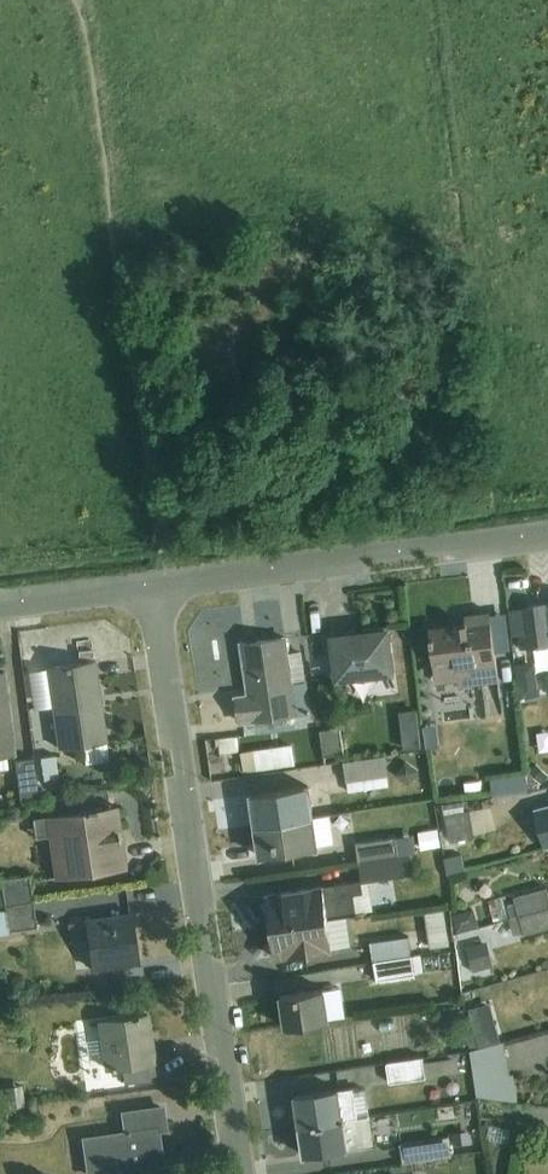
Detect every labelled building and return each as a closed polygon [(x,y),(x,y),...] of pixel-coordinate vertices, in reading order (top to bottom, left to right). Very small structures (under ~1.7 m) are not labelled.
[(518,635),(520,650),(547,646),(547,605),(526,607),(529,634),(518,635)] [(529,634),(526,607),(508,610),(512,636),(518,635),(529,634)] [(466,624),(429,628),(436,682),(459,679),(460,686),(499,681),(490,612),(465,615),(466,624)] [(387,625),(332,632),(338,681),(393,674),(387,625)] [(297,714),(287,653),(285,638),(242,643),(249,695),(236,697),(240,722),(255,720),(294,714),(297,714)] [(287,653),(297,714),(311,712),(301,651),(287,653)] [(47,669),(53,707),(59,749),(82,745),(107,742),(95,661),(47,667),(47,669)] [(534,662),(516,664),(520,697),(538,695),(534,662)] [(53,707),(47,669),(28,672),(34,709),(53,707)] [(0,673),(0,769),(8,768),(6,756),(14,755),(4,672),(0,673)] [(454,684),(432,685),(433,702),(455,701),(454,684)] [(391,744),(428,740),(426,720),(408,721),(406,704),(387,706),(391,744)] [(294,714),(255,720),(256,733),(296,728),(294,714)] [(539,723),(524,725),(527,745),(542,744),(539,723)] [(320,730),(324,752),(324,755),(344,752),(340,727),(320,730)] [(324,752),(320,730),(309,732),(312,754),(324,752)] [(245,736),(218,739),(220,753),(240,751),(244,772),(308,762),(306,744),(292,745),(292,744),(246,751),(245,736)] [(107,742),(82,745),(85,765),(109,761),(107,742)] [(384,755),(344,761),(348,793),(389,786),(384,755)] [(55,756),(40,758),(43,780),(59,778),(55,756)] [(34,757),(14,760),(19,802),(39,800),(34,757)] [(516,768),(479,769),(480,789),(517,788),(516,768)] [(256,826),(315,818),(311,787),(251,795),(256,826)] [(464,801),(443,805),(450,841),(475,836),(475,834),(497,830),(492,806),(466,811),(464,801)] [(114,842),(121,841),(116,806),(109,807),(114,842)] [(114,842),(109,807),(33,819),(36,838),(49,836),(55,879),(126,868),(121,841),(114,842)] [(535,810),(545,850),(547,849),(547,807),(535,810)] [(315,818),(256,826),(260,857),(319,849),(315,818)] [(435,818),(416,821),(419,839),(438,836),(435,818)] [(359,862),(412,854),(412,852),(418,851),(415,834),(356,843),(359,862)] [(412,854),(359,862),(362,879),(266,895),(271,926),(346,915),(374,911),(369,881),(415,875),(412,854)] [(462,854),(445,858),(448,875),(465,870),(462,854)] [(34,902),(30,876),(0,880),(0,907),(34,902)] [(547,908),(547,892),(547,888),(514,897),(516,903),(507,905),(511,919),(547,908)] [(0,907),(0,930),(8,928),(8,932),(37,928),(34,902),(0,907)] [(474,908),(452,915),(457,932),(479,926),(474,908)] [(511,919),(509,920),(514,936),(524,933),(525,936),(547,930),(547,908),(511,919)] [(132,914),(67,924),(70,943),(87,941),(91,969),(139,962),(132,914)] [(346,915),(271,926),(274,949),(285,948),(286,953),(289,956),(333,951),(333,947),(351,946),(346,915)] [(446,929),(426,931),(429,949),(448,946),(446,929)] [(374,962),(412,956),(409,937),(371,942),(374,962)] [(488,942),(467,947),(473,972),(494,967),(488,942)] [(285,948),(274,949),(275,958),(289,956),(286,953),(285,948)] [(412,956),(374,962),(377,981),(415,975),(412,956)] [(339,988),(280,996),(284,1026),(343,1018),(339,988)] [(468,1035),(471,1049),(500,1041),(489,1003),(467,1009),(474,1034),(468,1035)] [(147,1014),(97,1022),(105,1071),(122,1068),(124,1083),(155,1078),(153,1062),(154,1062),(147,1014)] [(503,1042),(471,1049),(477,1097),(517,1101),(514,1074),(508,1075),(503,1042)] [(424,1057),(386,1063),(390,1083),(428,1078),(427,1076),(460,1071),(457,1057),(425,1062),(424,1057)] [(0,1094),(0,1109),(25,1105),(22,1085),(3,1087),(4,1093),(0,1094)] [(300,1127),(370,1115),(366,1089),(360,1090),(359,1086),(295,1096),(300,1127)] [(81,1137),(87,1173),(102,1173),(162,1165),(157,1130),(165,1128),(162,1107),(121,1114),(123,1131),(81,1137)] [(370,1115),(300,1127),(304,1156),(375,1144),(370,1115)] [(405,1162),(452,1156),(449,1136),(401,1143),(403,1163),(405,1162)] [(452,1156),(405,1162),(406,1172),(454,1166),(452,1156)]
